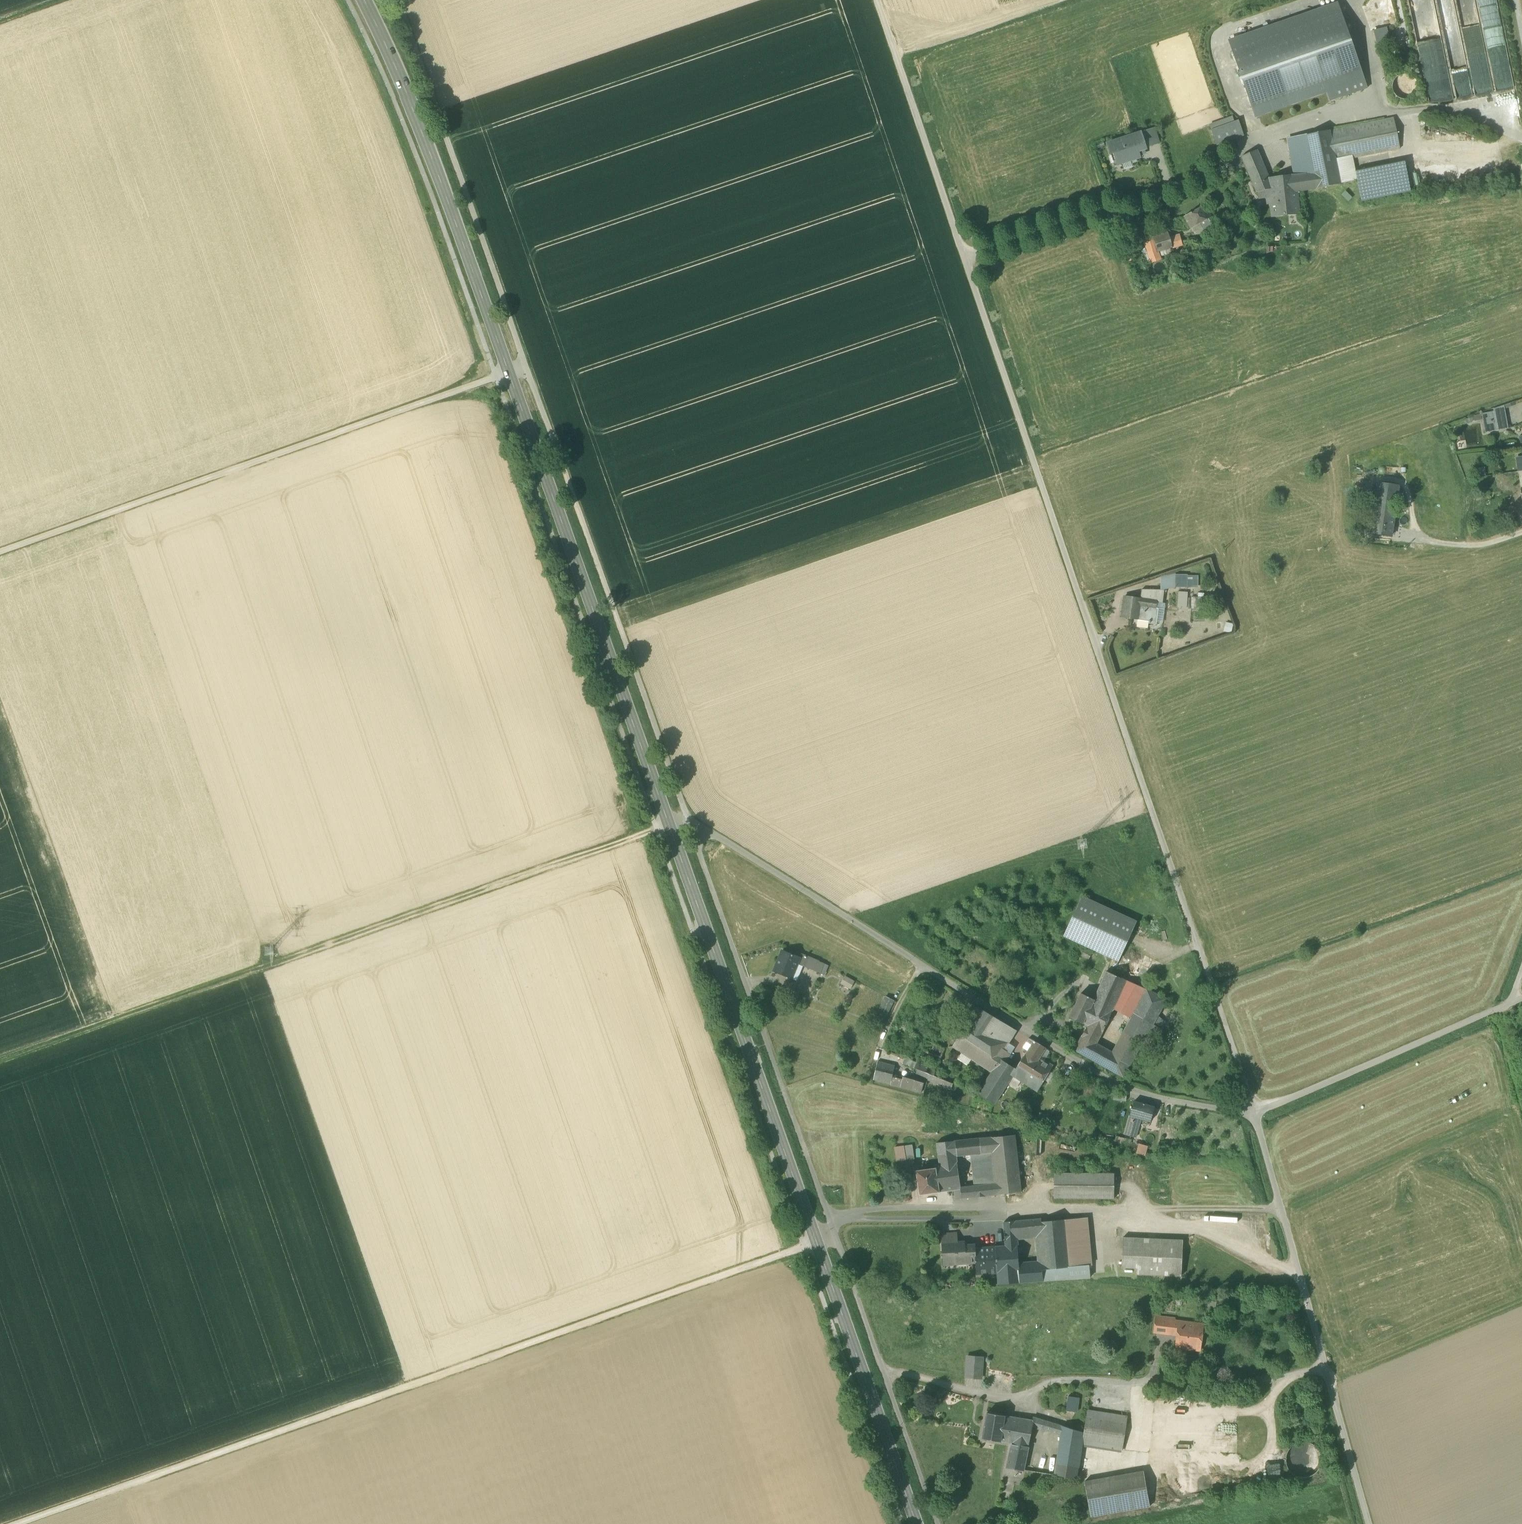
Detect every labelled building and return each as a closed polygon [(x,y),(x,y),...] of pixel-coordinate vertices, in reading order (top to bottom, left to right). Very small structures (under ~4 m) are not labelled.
[(1433,2),(1411,6),(1417,39),(1425,37),(1423,28),(1428,27),(1425,11),(1435,9),(1433,2)] [(1327,92),(1364,79),(1338,4),(1229,42),(1255,116),(1327,92)] [(1387,27),(1373,31),(1377,44),(1390,41),(1387,27)] [(1400,55),(1393,40),(1388,42),(1395,57),(1400,55)] [(1409,74),(1402,74),(1396,77),(1392,83),(1392,90),(1395,96),(1401,99),(1408,100),(1414,97),(1417,91),(1418,84),(1414,78),(1409,74)] [(1364,79),(1327,92),(1330,102),(1367,89),(1364,79)] [(1210,125),(1212,131),(1238,122),(1233,117),(1210,125)] [(1330,131),(1336,162),(1353,159),(1400,149),(1394,118),(1359,125),(1330,131)] [(1340,120),(1341,127),(1351,126),(1350,119),(1340,120)] [(1244,135),(1239,122),(1238,122),(1212,131),(1217,145),(1244,135)] [(1154,129),(1141,134),(1145,148),(1158,143),(1154,129)] [(1306,136),(1314,174),(1317,189),(1341,184),(1336,162),(1330,131),(1306,136)] [(1108,144),(1111,154),(1114,153),(1118,164),(1122,163),(1137,158),(1140,157),(1138,152),(1142,150),(1146,149),(1145,148),(1141,134),(1108,144)] [(1288,140),(1295,176),(1314,174),(1306,136),(1288,140)] [(1252,183),(1257,193),(1258,192),(1269,190),(1268,179),(1269,179),(1257,150),(1241,157),(1252,183)] [(1398,158),(1396,150),(1388,152),(1389,159),(1398,158)] [(1138,162),(1137,158),(1122,163),(1124,171),(1134,168),(1132,164),(1138,162)] [(1355,171),(1353,159),(1336,162),(1341,184),(1357,181),(1361,201),(1410,190),(1406,171),(1405,161),(1355,171)] [(1317,189),(1314,174),(1295,176),(1277,178),(1279,199),(1297,199),(1297,192),(1317,189)] [(1271,204),(1273,217),(1299,214),(1297,199),(1279,199),(1277,178),(1269,179),(1268,179),(1269,190),(1271,204)] [(1267,205),(1271,204),(1269,190),(1258,192),(1259,200),(1266,199),(1267,205)] [(1352,198),(1345,191),(1341,195),(1348,202),(1352,198)] [(1205,225),(1208,230),(1216,225),(1206,206),(1184,217),(1190,229),(1191,229),(1200,224),(1205,222),(1207,224),(1205,225)] [(1135,222),(1126,225),(1128,232),(1137,229),(1135,222)] [(1200,224),(1191,229),(1195,235),(1207,234),(1206,231),(1204,231),(1200,224)] [(1153,238),(1157,252),(1173,248),(1169,238),(1168,233),(1153,238)] [(1265,240),(1262,233),(1253,237),(1256,244),(1265,240)] [(1179,235),(1169,238),(1173,248),(1173,249),(1182,246),(1179,235)] [(1150,254),(1150,255),(1157,252),(1153,238),(1145,240),(1150,254)] [(1129,241),(1122,244),(1128,262),(1135,260),(1129,241)] [(1160,260),(1157,252),(1150,255),(1152,262),(1160,260)] [(1144,265),(1152,262),(1150,255),(1150,254),(1141,257),(1144,265)] [(1493,409),(1493,412),(1505,410),(1516,406),(1515,401),(1493,409)] [(1491,417),(1494,431),(1508,429),(1505,410),(1493,412),(1490,412),(1491,417)] [(1482,420),(1484,433),(1494,431),(1491,417),(1482,419),(1482,420)] [(1484,468),(1476,469),(1477,477),(1486,476),(1484,468)] [(1375,511),(1394,514),(1396,504),(1398,486),(1378,484),(1375,511)] [(1371,534),(1391,537),(1394,514),(1375,511),(1371,534)] [(1176,575),(1175,571),(1161,576),(1161,591),(1176,588),(1176,575)] [(1187,575),(1176,575),(1176,588),(1187,588),(1187,576),(1187,575)] [(1157,600),(1157,595),(1158,591),(1142,590),(1141,598),(1157,600)] [(1187,609),(1188,593),(1178,592),(1177,608),(1187,609)] [(1137,620),(1149,621),(1149,615),(1155,616),(1156,608),(1140,606),(1141,598),(1125,597),(1123,618),(1137,620)] [(1204,598),(1191,597),(1191,609),(1203,610),(1204,598)] [(1156,608),(1157,600),(1141,598),(1140,606),(1156,608)] [(1163,603),(1159,603),(1159,608),(1158,616),(1157,623),(1163,624),(1165,604),(1163,603)] [(1158,616),(1155,616),(1149,615),(1149,621),(1148,624),(1157,625),(1157,623),(1158,616)] [(1148,624),(1149,621),(1137,620),(1136,627),(1148,628),(1148,624)] [(1234,625),(1226,623),(1224,631),(1232,633),(1234,625)] [(1081,898),(1065,935),(1119,960),(1136,923),(1081,898)] [(1092,953),(1082,947),(1078,954),(1088,961),(1092,953)] [(792,980),(792,979),(798,965),(801,958),(800,958),(783,951),(774,972),(792,980)] [(801,958),(798,965),(803,967),(807,957),(802,954),(800,958),(801,958)] [(803,967),(821,974),(825,966),(825,965),(819,962),(820,962),(807,957),(803,967)] [(797,981),(803,967),(798,965),(792,979),(797,981)] [(1109,1021),(1114,1010),(1127,981),(1107,972),(1094,1001),(1095,1001),(1090,1013),(1109,1021)] [(855,981),(845,976),(840,984),(851,990),(855,981)] [(1114,1010),(1131,1019),(1147,990),(1127,981),(1114,1010)] [(1131,1019),(1113,1053),(1105,1067),(1123,1078),(1143,1043),(1146,1037),(1152,1026),(1158,1016),(1167,999),(1147,990),(1131,1019)] [(1088,1027),(1103,1034),(1109,1021),(1090,1013),(1095,1001),(1094,1001),(1081,994),(1070,1018),(1088,1027)] [(877,1012),(887,1017),(894,1002),(885,997),(877,1012)] [(972,1060),(992,1072),(1000,1060),(999,1058),(1016,1031),(1000,1021),(978,1007),(952,1047),(962,1053),(972,1059),(972,1060)] [(1158,1016),(1152,1026),(1146,1037),(1156,1042),(1167,1023),(1158,1016)] [(1103,1034),(1088,1027),(1082,1036),(1098,1045),(1103,1034)] [(1074,1050),(1105,1067),(1113,1053),(1098,1045),(1082,1036),(1074,1050)] [(914,1068),(932,1076),(933,1076),(937,1067),(944,1048),(926,1041),(917,1063),(914,1068)] [(1034,1041),(1024,1056),(1037,1064),(1040,1058),(1046,1048),(1034,1041)] [(972,1059),(962,1053),(957,1060),(967,1066),(972,1059)] [(1053,1066),(1040,1058),(1037,1064),(1024,1056),(1016,1070),(1012,1076),(1037,1092),(1053,1066)] [(903,1064),(914,1068),(917,1063),(905,1058),(903,1064)] [(1016,1070),(1000,1060),(992,1072),(984,1085),(978,1094),(994,1105),(1012,1076),(1016,1070)] [(891,1083),(893,1075),(895,1066),(878,1062),(873,1079),(891,1083)] [(890,1084),(900,1087),(902,1079),(897,1078),(897,1076),(893,1075),(891,1083),(890,1084)] [(944,1080),(933,1076),(932,1076),(930,1081),(941,1086),(944,1080)] [(903,1077),(902,1079),(900,1087),(921,1093),(924,1083),(903,1077)] [(1126,1101),(1126,1093),(1114,1092),(1113,1100),(1126,1101)] [(1138,1118),(1150,1122),(1154,1108),(1134,1102),(1130,1116),(1138,1118)] [(1048,1115),(1039,1113),(1036,1124),(1045,1126),(1048,1115)] [(1125,1135),(1133,1137),(1138,1118),(1130,1116),(1125,1135)] [(1015,1135),(991,1138),(992,1152),(996,1184),(997,1195),(1021,1192),(1015,1135)] [(1114,1146),(1129,1149),(1131,1139),(1116,1136),(1114,1146)] [(991,1138),(981,1139),(982,1153),(992,1152),(991,1138)] [(973,1154),(982,1153),(981,1139),(936,1143),(939,1164),(957,1162),(956,1156),(973,1154)] [(1148,1146),(1139,1143),(1136,1154),(1146,1156),(1148,1146)] [(912,1145),(904,1147),(894,1148),(897,1162),(906,1160),(915,1159),(912,1145)] [(982,1153),(973,1154),(976,1186),(996,1184),(992,1152),(982,1153)] [(961,1188),(957,1162),(939,1164),(935,1165),(935,1169),(936,1169),(939,1192),(955,1190),(961,1189),(961,1188)] [(916,1171),(920,1195),(939,1192),(936,1169),(935,1169),(916,1171)] [(1054,1198),(1114,1199),(1114,1174),(1054,1173),(1054,1198)] [(996,1184),(976,1186),(977,1197),(984,1196),(997,1195),(996,1184)] [(962,1199),(977,1197),(976,1186),(961,1188),(961,1189),(962,1198),(962,1199)] [(1042,1271),(1043,1281),(1090,1278),(1085,1218),(1064,1220),(1069,1267),(1044,1269),(1042,1271)] [(1040,1219),(1025,1220),(1026,1230),(1026,1234),(1041,1232),(1040,1219)] [(1044,1262),(1044,1269),(1069,1267),(1064,1220),(1041,1222),(1041,1219),(1040,1219),(1041,1232),(1044,1262)] [(1016,1231),(1026,1230),(1025,1220),(1016,1221),(1016,1231)] [(1004,1222),(1005,1232),(1016,1231),(1016,1221),(1004,1222)] [(1005,1232),(1005,1241),(1017,1240),(1016,1231),(1005,1232)] [(946,1243),(946,1244),(957,1243),(956,1235),(942,1236),(943,1243),(946,1243)] [(1137,1275),(1182,1277),(1184,1241),(1123,1238),(1121,1268),(1138,1269),(1137,1275)] [(1019,1264),(1017,1240),(1005,1241),(1005,1246),(995,1247),(997,1274),(998,1285),(1020,1283),(1020,1273),(1019,1264)] [(976,1263),(975,1248),(965,1249),(965,1246),(964,1242),(957,1243),(946,1244),(947,1265),(976,1263)] [(995,1247),(975,1248),(976,1263),(977,1275),(997,1274),(995,1247)] [(1044,1269),(1044,1262),(1019,1264),(1020,1273),(1042,1271),(1044,1269)] [(1043,1281),(1042,1271),(1020,1273),(1020,1283),(1043,1281)] [(1157,1333),(1178,1336),(1179,1322),(1158,1319),(1157,1333)] [(1176,1347),(1187,1348),(1190,1323),(1179,1322),(1178,1336),(1176,1347)] [(1203,1324),(1190,1323),(1187,1348),(1200,1349),(1203,1324)] [(966,1377),(982,1379),(982,1371),(983,1358),(967,1357),(966,1377)] [(1066,1410),(1077,1412),(1079,1397),(1069,1396),(1068,1401),(1066,1410)] [(1088,1410),(1084,1432),(1084,1437),(1124,1443),(1128,1416),(1088,1410)] [(984,1438),(1001,1441),(1005,1415),(988,1413),(984,1438)] [(1001,1441),(1013,1443),(1015,1431),(1032,1434),(1033,1427),(1035,1420),(1033,1420),(1005,1415),(1001,1441)] [(1033,1427),(1042,1429),(1044,1420),(1034,1417),(1033,1420),(1035,1420),(1033,1427)] [(1042,1429),(1061,1434),(1063,1425),(1044,1420),(1042,1429)] [(1083,1444),(1084,1437),(1084,1432),(1063,1425),(1061,1434),(1055,1475),(1077,1478),(1083,1444)] [(1029,1444),(1032,1434),(1015,1431),(1013,1443),(1011,1452),(1008,1467),(1024,1470),(1026,1458),(1029,1444)] [(1084,1437),(1083,1444),(1123,1450),(1124,1443),(1084,1437)] [(1301,1478),(1308,1478),(1315,1474),(1319,1469),(1322,1462),(1321,1455),(1318,1449),(1313,1444),(1306,1442),(1299,1442),(1292,1445),(1288,1451),(1285,1457),(1286,1465),(1289,1471),(1294,1476),(1301,1478)] [(1087,1497),(1091,1517),(1150,1507),(1144,1471),(1084,1482),(1087,1497)]
